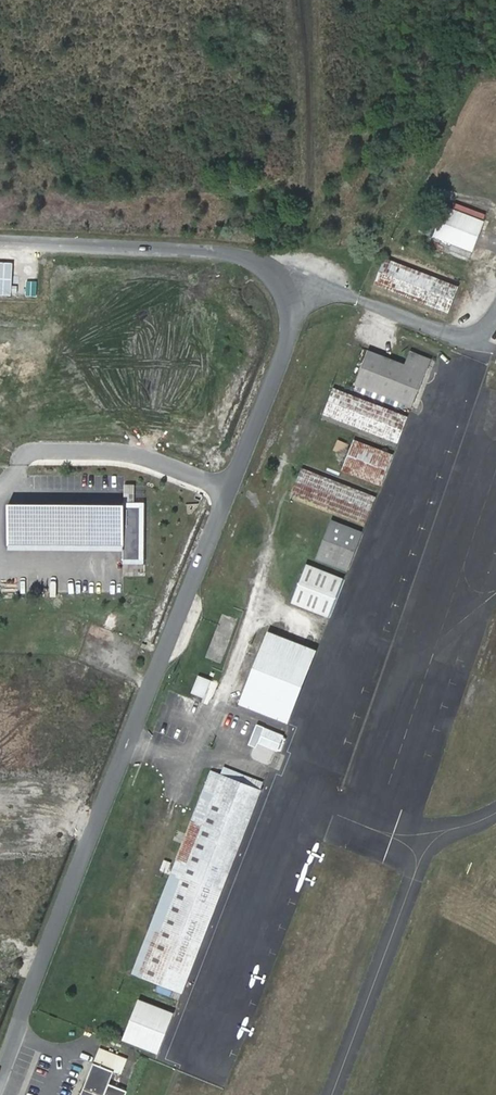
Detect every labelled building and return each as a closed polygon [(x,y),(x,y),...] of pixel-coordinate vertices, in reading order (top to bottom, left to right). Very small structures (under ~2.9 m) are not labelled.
[(429,237),(468,253),(480,222),(442,207),(429,237)] [(383,254),(369,289),(443,318),(456,283),(383,254)] [(14,261),(0,260),(0,293),(13,294),(14,261)] [(364,351),(350,384),(408,407),(426,360),(407,353),(402,365),(364,351)] [(407,416),(332,387),(322,413),(397,442),(407,416)] [(376,485),(389,455),(349,439),(347,444),(333,438),(329,447),(343,453),(336,469),(376,485)] [(373,494),(299,464),(288,492),(362,522),(373,494)] [(144,490),(122,489),(122,491),(140,491),(140,548),(123,547),(123,551),(144,551),(144,490)] [(122,491),(7,491),(7,498),(7,533),(123,533),(123,547),(140,548),(140,491),(122,491)] [(343,569),(358,533),(327,520),(312,556),(343,569)] [(286,602),(325,618),(341,577),(302,562),(286,602)] [(264,632),(235,704),(283,724),(312,651),(264,632)] [(189,693),(199,697),(205,682),(195,677),(189,693)] [(252,721),(243,742),(251,745),(253,740),(271,747),(275,747),(279,736),(277,733),(259,726),(259,725),(252,721)] [(276,750),(255,743),(251,757),(272,764),(276,750)] [(127,973),(177,993),(261,782),(220,766),(217,775),(207,771),(127,973)] [(134,1000),(118,1040),(154,1054),(170,1014),(134,1000)] [(95,1048),(77,1094),(121,1094),(122,1093),(102,1086),(109,1068),(117,1071),(122,1059),(95,1048)]
